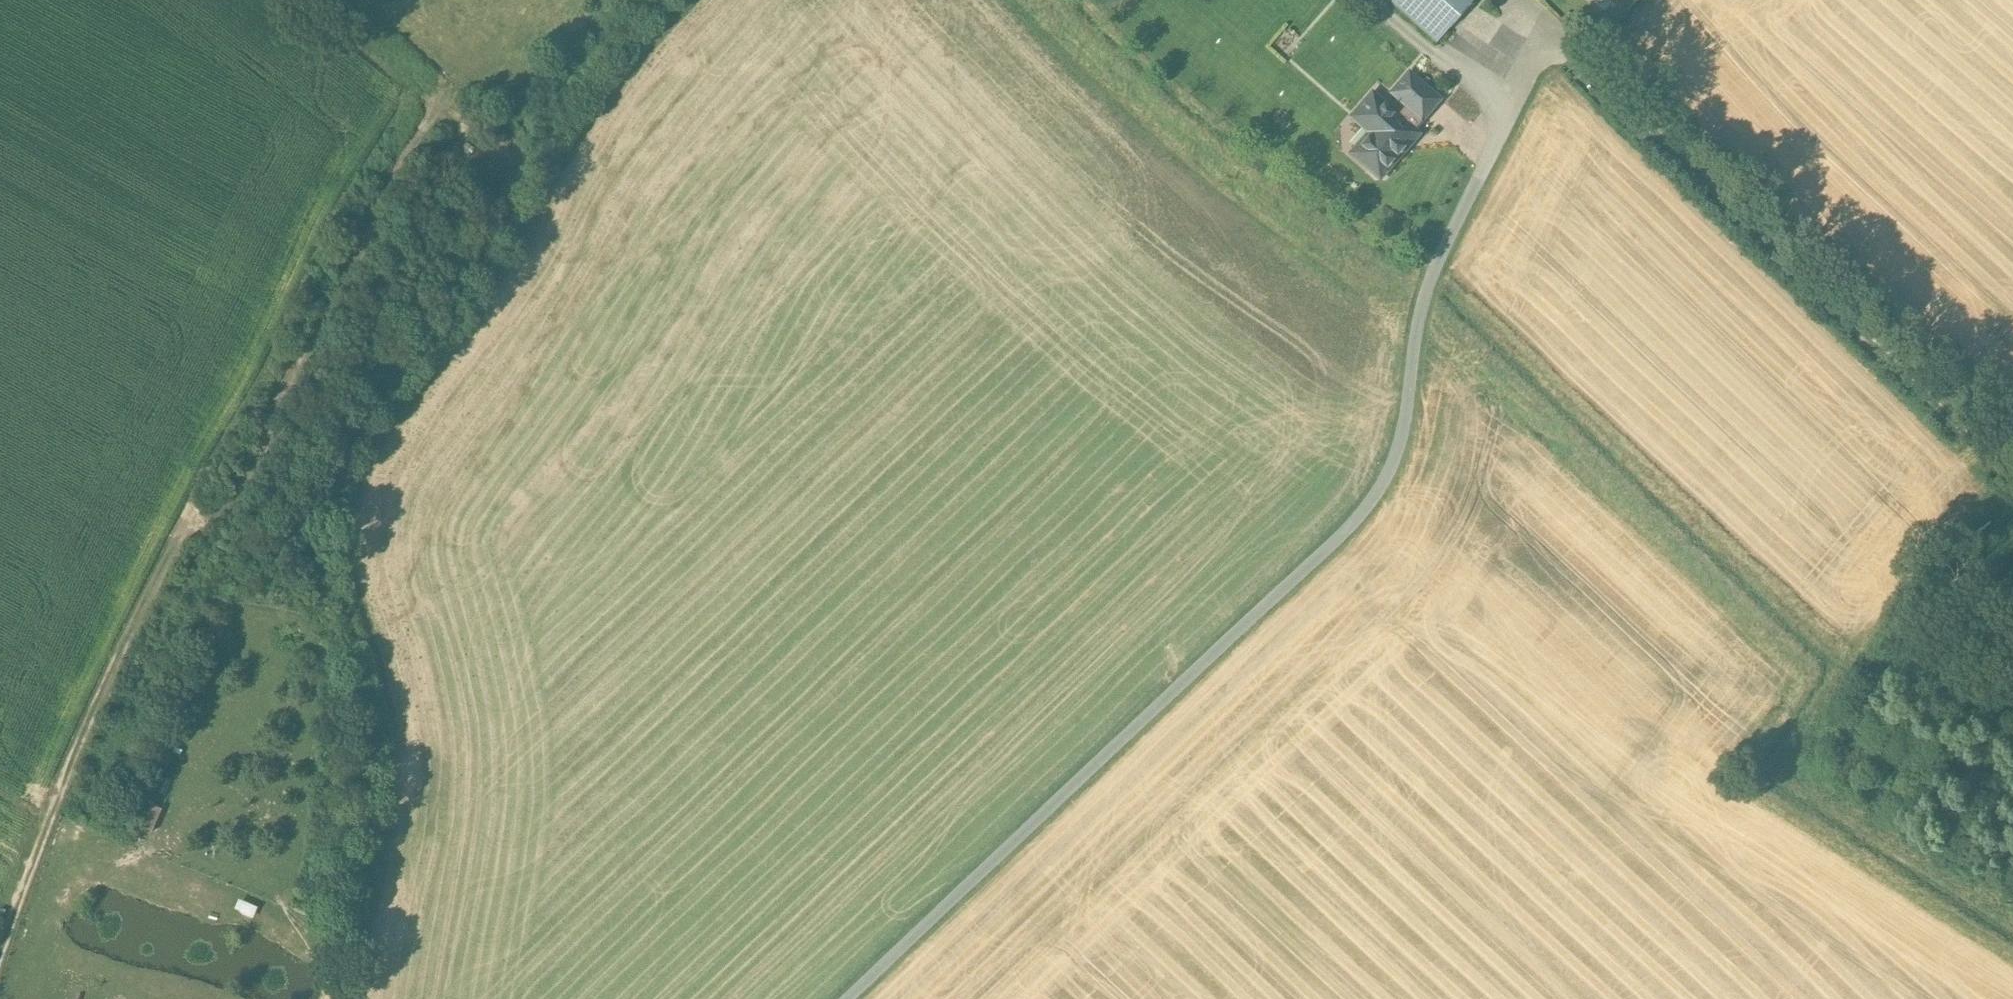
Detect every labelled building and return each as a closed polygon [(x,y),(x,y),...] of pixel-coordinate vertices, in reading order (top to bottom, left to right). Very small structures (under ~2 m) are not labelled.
[(1391,3),(1436,44),(1475,0),(1393,0),(1391,3)] [(1440,100),(1409,73),(1392,93),(1399,100),(1423,120),(1424,119),(1440,100)] [(1391,110),(1373,94),(1353,117),(1370,133),(1354,151),(1371,166),(1371,172),(1377,177),(1384,176),(1388,171),(1388,168),(1411,142),(1405,137),(1411,130),(1414,133),(1425,121),(1424,119),(1423,120),(1399,100),(1391,110)]
